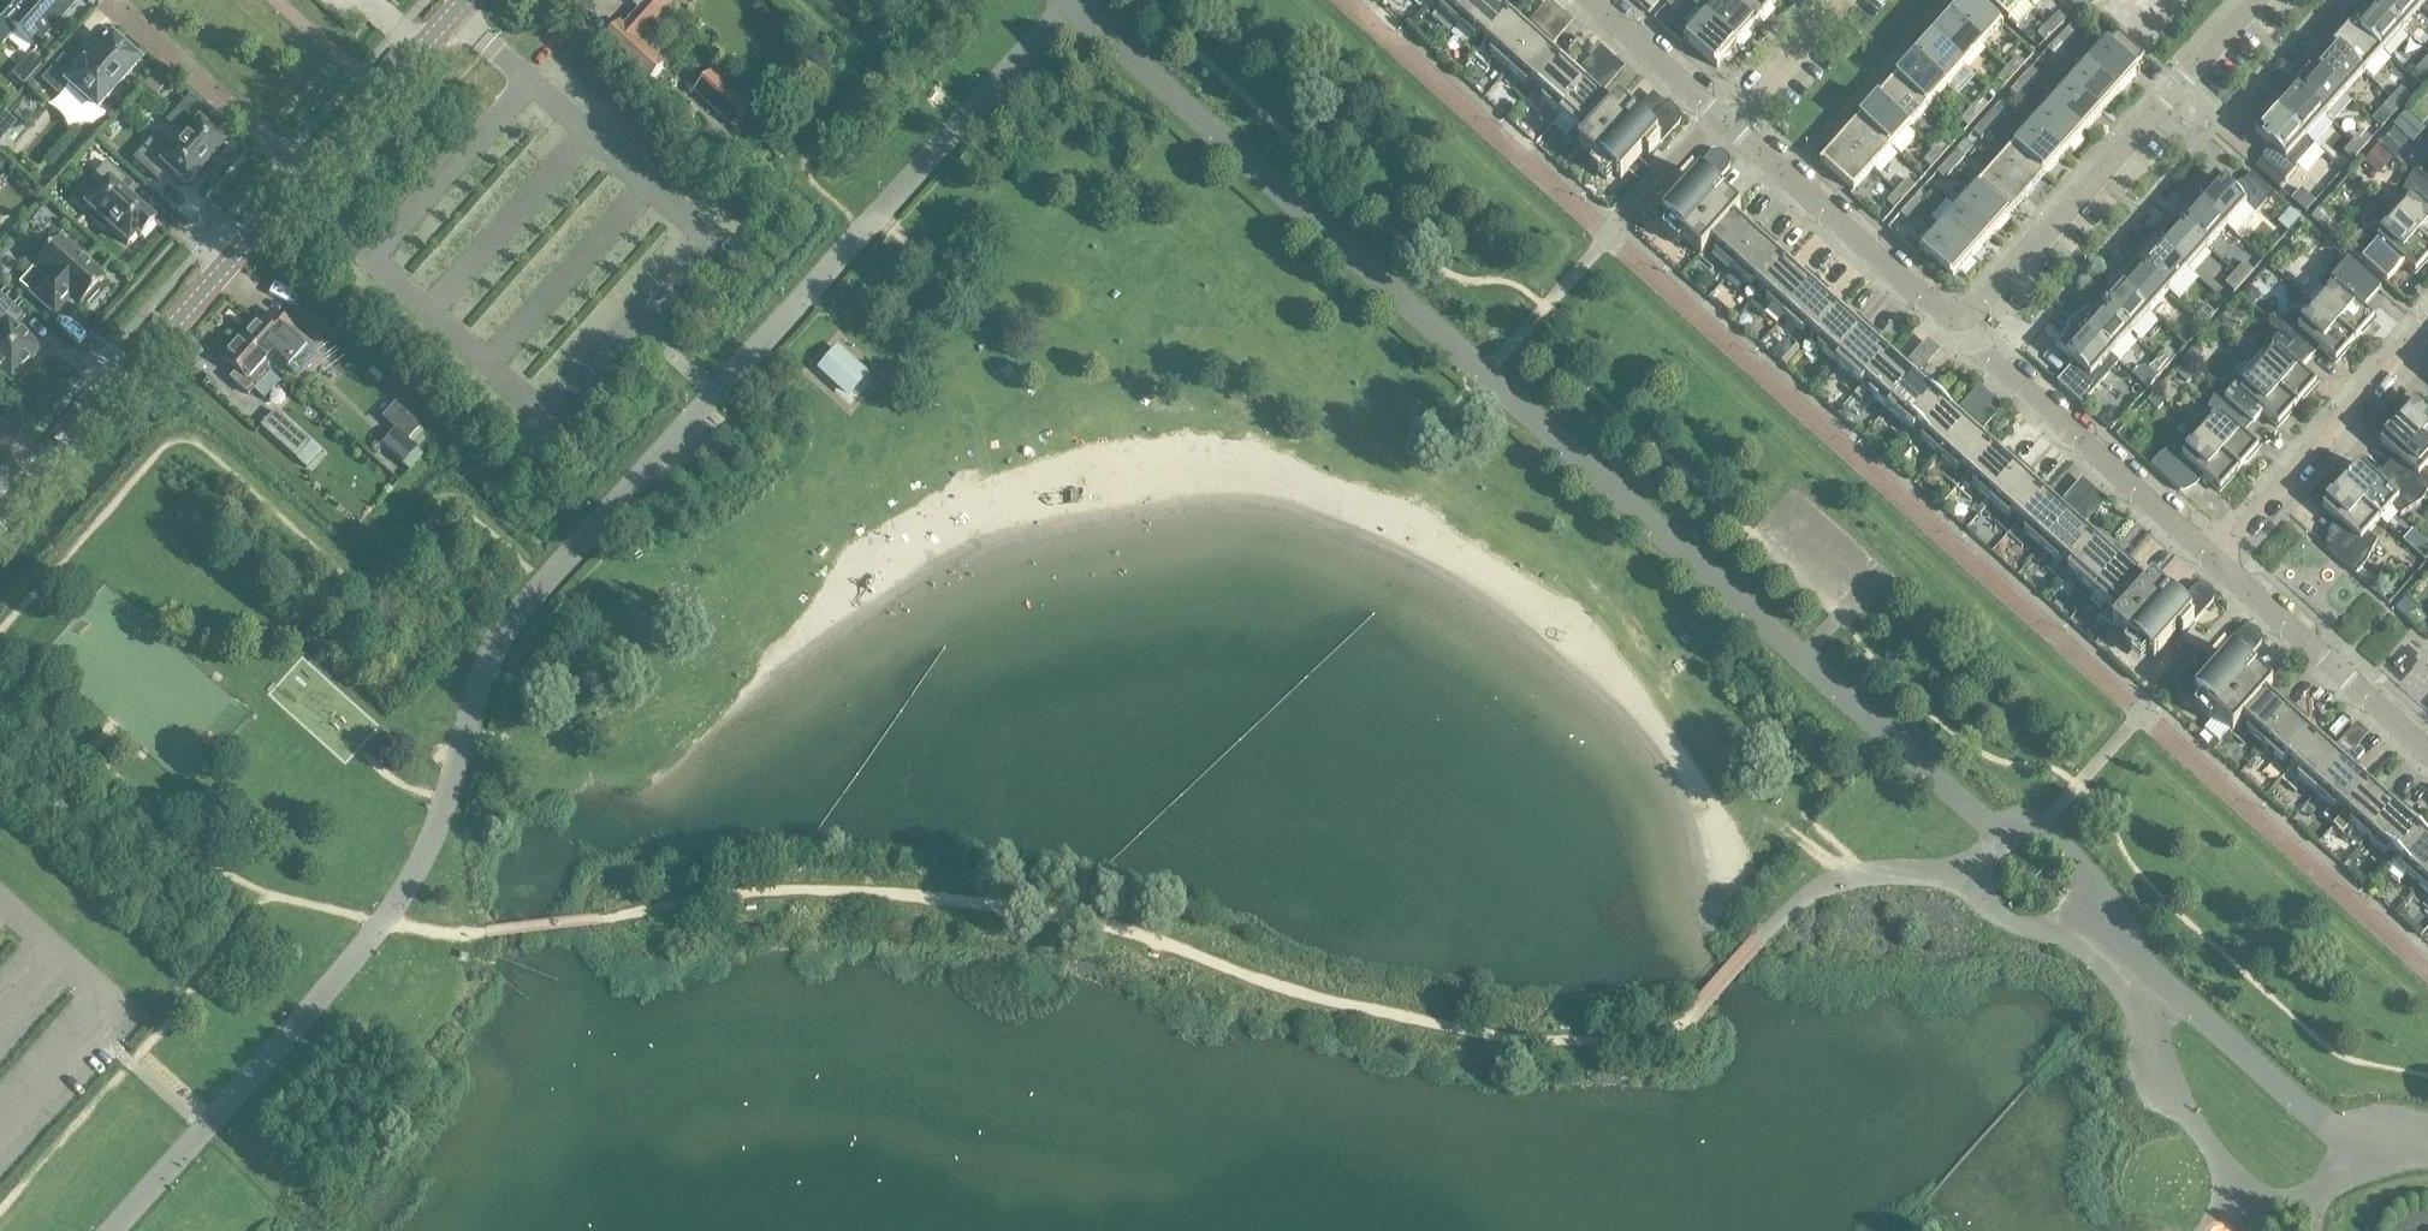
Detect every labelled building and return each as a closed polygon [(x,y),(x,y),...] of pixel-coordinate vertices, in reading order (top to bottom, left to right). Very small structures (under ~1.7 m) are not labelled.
[(0,0),(0,44),(2,46),(15,30),(34,47),(71,5),(66,0),(0,0)] [(641,8),(635,14),(649,26),(673,0),(632,0),(641,8)] [(1423,9),(1431,0),(1412,0),(1423,9)] [(1423,9),(1437,22),(1441,18),(1436,14),(1441,9),(1457,23),(1478,0),(1431,0),(1423,9)] [(1457,23),(1473,37),(1468,42),(1464,39),(1461,43),(1475,55),(1509,17),(1496,4),(1500,0),(1478,0),(1457,23)] [(1574,20),(1554,0),(1550,0),(1533,18),(1556,39),(1574,20)] [(1666,3),(1674,10),(1684,0),(1669,0),(1666,3)] [(1726,0),(1703,0),(1695,9),(1704,18),(1736,46),(1755,26),(1726,0)] [(1755,26),(1773,5),(1767,0),(1726,0),(1755,26)] [(1974,0),(1967,0),(1951,17),(1983,46),(2002,25),(1974,0)] [(2007,19),(2026,0),(1986,0),(2007,19)] [(2087,0),(2080,0),(2072,4),(2078,14),(2091,6),(2087,0)] [(2413,0),(2374,0),(2372,2),(2402,30),(2422,8),(2413,0)] [(2422,8),(2427,14),(2427,0),(2413,0),(2422,8)] [(2402,30),(2372,2),(2365,10),(2361,5),(2348,14),(2344,16),(2383,51),(2402,30)] [(2054,30),(2067,20),(2060,12),(2047,22),(2054,30)] [(2383,51),(2344,16),(2341,21),(2335,35),(2339,39),(2333,46),(2364,73),(2383,51)] [(1523,29),(1509,17),(1475,55),(1489,68),(1492,64),(1488,60),(1492,55),(1509,70),(1542,32),(1530,21),(1523,29)] [(1983,46),(1951,17),(1933,38),(1965,66),(1983,46)] [(1704,18),(1685,39),(1684,40),(1685,42),(1687,40),(1717,67),(1736,46),(1704,18)] [(2054,30),(2047,22),(2037,31),(2044,39),(2054,30)] [(2058,37),(2065,45),(2075,36),(2069,28),(2058,37)] [(1554,43),(1542,32),(1509,70),(1524,84),(1520,89),(1516,85),(1512,89),(1526,102),(1561,63),(1548,51),(1554,43)] [(2118,32),(2107,44),(2106,44),(2087,65),(2119,93),(2138,72),(2133,67),(2144,55),(2118,32)] [(2058,37),(2045,47),(2052,55),(2065,45),(2058,37)] [(1965,66),(1933,38),(1914,58),(1946,87),(1965,66)] [(137,63),(132,58),(133,56),(119,43),(117,45),(111,40),(86,68),(83,65),(78,71),(64,58),(43,81),(58,95),(67,85),(77,94),(75,96),(88,107),(90,105),(95,110),(137,63)] [(2364,73),(2333,46),(2327,53),(2322,48),(2309,56),(2305,59),(2344,94),(2364,73)] [(2012,73),(2023,61),(2015,54),(2004,66),(2012,73)] [(1946,87),(1914,58),(1896,79),(1928,107),(1946,87)] [(2344,94),(2305,59),(2302,63),(2296,77),(2300,81),(2294,88),(2325,116),(2344,94)] [(1575,75),(1561,63),(1526,102),(1540,114),(1544,110),(1539,106),(1544,101),(1560,116),(1593,79),(1581,68),(1575,75)] [(2119,93),(2087,65),(2069,85),(2101,114),(2119,93)] [(2012,73),(2004,66),(1995,77),(2003,84),(2012,73)] [(2018,77),(2026,84),(2035,73),(2027,66),(2018,77)] [(734,129),(752,110),(712,73),(694,92),(734,129)] [(2018,77),(2008,89),(2016,96),(2026,84),(2018,77)] [(1606,90),(1593,79),(1560,116),(1576,130),(1571,135),(1567,131),(1564,135),(1578,148),(1580,146),(1619,102),(1618,101),(1612,108),(1599,97),(1606,90)] [(1928,107),(1896,79),(1878,99),(1910,128),(1928,107)] [(2101,114),(2069,85),(2050,106),(2082,134),(2101,114)] [(2401,106),(2411,95),(2402,86),(2392,98),(2401,106)] [(2325,116),(2294,88),(2288,95),(2283,91),(2270,99),(2266,102),(2306,137),(2325,116)] [(1986,103),(1978,96),(1969,107),(1976,114),(1986,103)] [(2401,106),(2392,98),(2383,108),(2392,116),(2401,106)] [(1910,128),(1878,99),(1859,120),(1891,148),(1910,128)] [(205,130),(198,123),(208,112),(196,102),(173,128),(184,138),(174,150),(156,134),(133,160),(158,182),(168,171),(186,187),(209,161),(213,165),(225,151),(221,148),(223,146),(220,143),(223,140),(208,126),(205,130)] [(1646,126),(1619,102),(1580,146),(1604,167),(1605,166),(1620,179),(1644,153),(1649,158),(1678,126),(1680,123),(1680,119),(1680,115),(1671,107),(1667,107),(1663,108),(1661,110),(1646,126)] [(2306,137),(2266,102),(2264,106),(2257,120),(2262,125),(2255,132),(2273,148),(2262,160),(2286,181),(2316,147),(2306,137)] [(2082,134),(2050,106),(2032,126),(2064,155),(2082,134)] [(1976,114),(1969,107),(1959,119),(1967,126),(1976,114)] [(2000,114),(1992,107),(1982,118),(1990,125),(2000,114)] [(2407,108),(2365,160),(2383,175),(2425,123),(2407,108)] [(1990,125),(1982,118),(1972,130),(1980,137),(1990,125)] [(1891,148),(1859,120),(1841,140),(1873,169),(1891,148)] [(537,136),(542,131),(536,126),(532,131),(537,136)] [(2032,126),(2014,147),(2045,175),(2064,155),(2032,126)] [(2362,149),(2373,138),(2363,129),(2353,141),(2362,149)] [(1933,149),(1941,156),(1951,144),(1943,137),(1933,149)] [(1873,169),(1841,140),(1820,163),(1822,164),(1823,163),(1854,190),(1873,169)] [(2362,149),(2353,141),(2344,150),(2354,159),(2362,149)] [(2014,147),(1995,167),(2027,196),(2045,175),(2014,147)] [(1923,160),(1931,167),(1941,156),(1933,149),(1923,160)] [(1964,156),(1956,149),(1946,160),(1954,167),(1964,156)] [(1710,155),(1691,176),(1681,187),(1686,191),(1663,217),(1678,231),(1677,233),(1700,254),(1740,210),(1713,186),(1728,169),(1730,166),(1730,163),(1729,159),(1721,151),(1717,151),(1713,152),(1710,155)] [(1954,167),(1946,160),(1936,172),(1944,179),(1954,167)] [(153,223),(118,192),(128,181),(107,162),(89,182),(99,191),(85,207),(92,213),(89,217),(104,230),(107,227),(127,245),(137,235),(140,238),(153,223)] [(2413,174),(2427,188),(2427,164),(2414,173),(2413,174)] [(1995,167),(1977,188),(2009,216),(2027,196),(1995,167)] [(2413,174),(2412,175),(2400,198),(2408,205),(2396,218),(2427,246),(2427,188),(2413,174)] [(2204,180),(2191,188),(2188,191),(2227,226),(2246,204),(2256,213),(2267,201),(2266,200),(2272,194),(2266,188),(2260,195),(2244,180),(2234,192),(2216,176),(2209,184),(2204,180)] [(1905,197),(1915,185),(1907,178),(1897,190),(1905,197)] [(1977,188),(1958,208),(1990,237),(2009,216),(1977,188)] [(1905,197),(1897,190),(1887,201),(1895,208),(1905,197)] [(1910,202),(1918,209),(1928,197),(1920,190),(1910,202)] [(2227,226),(2188,191),(2185,196),(2178,210),(2183,214),(2177,220),(2207,247),(2227,226)] [(1910,202),(1900,213),(1908,220),(1918,209),(1910,202)] [(2312,216),(2324,226),(2334,215),(2323,204),(2312,216)] [(1990,237),(1958,208),(1940,229),(1972,257),(1990,237)] [(1741,211),(1740,210),(1700,254),(1698,256),(1713,269),(1717,265),(1712,261),(1717,256),(1732,270),(1766,233),(1754,222),(1747,230),(1735,218),(1741,211)] [(2427,259),(2427,246),(2396,218),(2384,232),(2375,224),(2353,239),(2383,265),(2393,254),(2415,274),(2427,259)] [(2207,247),(2177,220),(2171,228),(2166,223),(2153,232),(2149,234),(2188,269),(2207,247)] [(1953,279),(1972,257),(1940,229),(1921,250),(1953,279)] [(1778,244),(1766,233),(1732,270),(1749,285),(1744,290),(1740,286),(1737,290),(1750,302),(1785,263),(1772,251),(1778,244)] [(2188,269),(2149,234),(2147,239),(2140,253),(2145,257),(2139,264),(2169,290),(2188,269)] [(88,303),(101,288),(97,285),(104,278),(80,257),(83,253),(68,240),(65,244),(59,238),(33,267),(45,277),(31,293),(54,314),(71,295),(81,303),(84,300),(88,303)] [(2328,294),(2317,307),(2354,340),(2373,319),(2352,300),(2370,280),(2340,253),(2331,264),(2319,286),(2328,294)] [(2244,280),(2254,270),(2245,261),(2235,272),(2244,280)] [(1799,276),(1785,263),(1750,302),(1765,315),(1768,311),(1764,308),(1768,303),(1784,316),(1817,279),(1805,269),(1799,276)] [(2169,290),(2139,264),(2133,271),(2128,266),(2114,274),(2110,277),(2149,312),(2169,290)] [(2244,280),(2235,272),(2226,282),(2235,291),(2244,280)] [(2149,312),(2110,277),(2108,281),(2101,295),(2106,299),(2099,306),(2130,333),(2149,312)] [(1830,290),(1817,279),(1784,316),(1800,331),(1796,336),(1792,332),(1788,336),(1802,349),(1837,310),(1823,298),(1830,290)] [(39,350),(15,328),(24,317),(0,295),(0,373),(10,382),(39,350)] [(2206,324),(2216,312),(2206,304),(2196,315),(2206,324)] [(2130,333),(2099,306),(2094,313),(2089,309),(2076,317),(2072,320),(2111,355),(2130,333)] [(2276,326),(2273,328),(2303,354),(2313,343),(2335,362),(2354,340),(2317,307),(2305,320),(2296,312),(2276,326)] [(1850,322),(1837,310),(1802,349),(1816,361),(1820,357),(1816,354),(1820,349),(1836,363),(1869,326),(1857,315),(1850,322)] [(2206,324),(2196,315),(2187,325),(2197,334),(2206,324)] [(253,320),(235,340),(267,368),(276,377),(294,358),(253,320)] [(2111,355),(2072,320),(2069,324),(2063,338),(2067,343),(2060,350),(2078,366),(2067,377),(2090,398),(2101,386),(2091,377),(2111,355)] [(1881,337),(1869,326),(1836,363),(1852,377),(1847,382),(1843,379),(1840,383),(1854,395),(1889,356),(1875,344),(1881,337)] [(2303,354),(2273,328),(2261,350),(2270,358),(2258,372),(2297,406),(2316,384),(2293,364),(2303,354)] [(1925,367),(1941,345),(1928,335),(1912,357),(1925,367)] [(267,368),(235,340),(218,359),(235,374),(228,381),(245,397),(266,374),(264,371),(267,368)] [(819,369),(850,397),(871,374),(841,346),(819,369)] [(2167,367),(2177,355),(2168,347),(2158,358),(2167,367)] [(1902,368),(1889,356),(1854,395),(1868,408),(1871,404),(1867,400),(1871,395),(1888,409),(1921,372),(1908,361),(1902,368)] [(2167,367),(2158,358),(2149,368),(2158,377),(2167,367)] [(2183,365),(2177,372),(2188,381),(2194,374),(2183,365)] [(1933,383),(1921,372),(1888,409),(1903,423),(1899,429),(1895,425),(1891,429),(1905,442),(1940,403),(1926,390),(1933,383)] [(2238,377),(2217,391),(2246,417),(2255,407),(2277,427),(2297,406),(2258,372),(2247,385),(2238,377)] [(1986,425),(2004,403),(1980,383),(1962,405),(1986,425)] [(2246,417),(2217,391),(2216,392),(2204,415),(2213,423),(2202,435),(2240,469),(2258,449),(2236,429),(2246,417)] [(2156,396),(2150,402),(2161,412),(2166,406),(2156,396)] [(2399,421),(2427,447),(2427,408),(2418,400),(2399,421)] [(1954,415),(1940,403),(1905,442),(1919,454),(1923,450),(1919,446),(1923,441),(1939,456),(1972,419),(1960,407),(1954,415)] [(260,426),(296,458),(310,443),(274,410),(260,426)] [(2111,428),(2118,421),(2111,414),(2104,422),(2111,428)] [(1984,429),(1972,419),(1939,456),(1955,470),(1950,475),(1946,471),(1943,475),(1957,488),(1992,449),(1978,436),(1984,429)] [(2399,421),(2380,443),(2402,463),(2393,474),(2422,500),(2424,497),(2427,489),(2427,471),(2426,469),(2427,466),(2427,447),(2399,421)] [(417,449),(411,443),(395,428),(379,445),(402,465),(417,449)] [(2160,455),(2150,465),(2180,491),(2198,472),(2220,492),(2240,469),(2202,435),(2189,449),(2180,441),(2160,455)] [(2005,461),(1992,449),(1957,488),(1971,500),(1974,496),(1970,492),(1975,487),(1991,502),(2024,465),(2011,454),(2005,461)] [(2361,464),(2341,486),(2379,520),(2391,507),(2400,515),(2422,500),(2393,474),(2383,484),(2361,464)] [(2036,475),(2024,465),(1991,502),(2006,516),(2002,521),(1998,517),(1994,521),(2009,534),(2044,495),(2029,483),(2036,475)] [(2065,497),(2088,519),(2108,498),(2085,476),(2065,497)] [(2379,520),(2341,486),(2322,507),(2345,527),(2326,548),(2356,574),(2365,564),(2376,541),(2367,533),(2379,520)] [(2057,507),(2044,495),(2009,534),(2022,546),(2026,542),(2022,539),(2026,534),(2043,549),(2076,511),(2063,500),(2057,507)] [(2088,522),(2076,511),(2043,549),(2058,562),(2053,567),(2049,563),(2046,567),(2061,581),(2096,542),(2081,529),(2088,522)] [(2108,553),(2096,542),(2061,581),(2074,593),(2077,589),(2073,585),(2078,580),(2094,595),(2128,558),(2114,546),(2108,553)] [(2139,568),(2128,558),(2094,595),(2109,608),(2105,613),(2101,610),(2097,614),(2112,627),(2114,624),(2154,581),(2152,579),(2146,587),(2133,575),(2139,568)] [(2179,604),(2154,581),(2114,624),(2137,646),(2139,644),(2154,657),(2177,631),(2183,636),(2212,603),(2214,599),(2214,596),(2212,592),(2204,585),(2201,585),(2197,586),(2194,588),(2179,604)] [(2406,601),(2398,610),(2405,616),(2413,607),(2406,601)] [(2208,709),(2232,730),(2271,687),(2245,663),(2259,647),(2261,643),(2262,640),(2261,636),(2253,629),(2249,628),(2245,629),(2241,631),(2213,663),(2218,668),(2195,694),(2210,707),(2208,709)] [(2272,687),(2271,687),(2232,730),(2230,733),(2245,746),(2248,742),(2244,738),(2249,733),(2264,747),(2297,710),(2285,699),(2279,706),(2266,694),(2272,687)] [(2310,721),(2297,710),(2264,747),(2280,761),(2276,766),(2272,763),(2268,767),(2282,779),(2317,740),(2303,728),(2310,721)] [(2330,752),(2317,740),(2282,779),(2295,791),(2299,787),(2295,784),(2299,779),(2315,793),(2349,756),(2337,745),(2330,752)] [(2361,767),(2349,756),(2315,793),(2331,807),(2327,812),(2323,809),(2319,812),(2333,825),(2368,786),(2355,774),(2361,767)] [(2382,799),(2368,786),(2333,825),(2347,838),(2351,834),(2346,830),(2351,825),(2367,839),(2400,802),(2388,791),(2382,799)] [(2413,813),(2400,802),(2367,839),(2383,853),(2378,859),(2374,855),(2371,859),(2385,872),(2420,833),(2406,821),(2413,813)] [(2420,833),(2385,872),(2399,884),(2402,880),(2398,876),(2402,871),(2419,886),(2427,876),(2427,840),(2420,833)] [(2419,886),(2427,894),(2427,876),(2419,886)]
